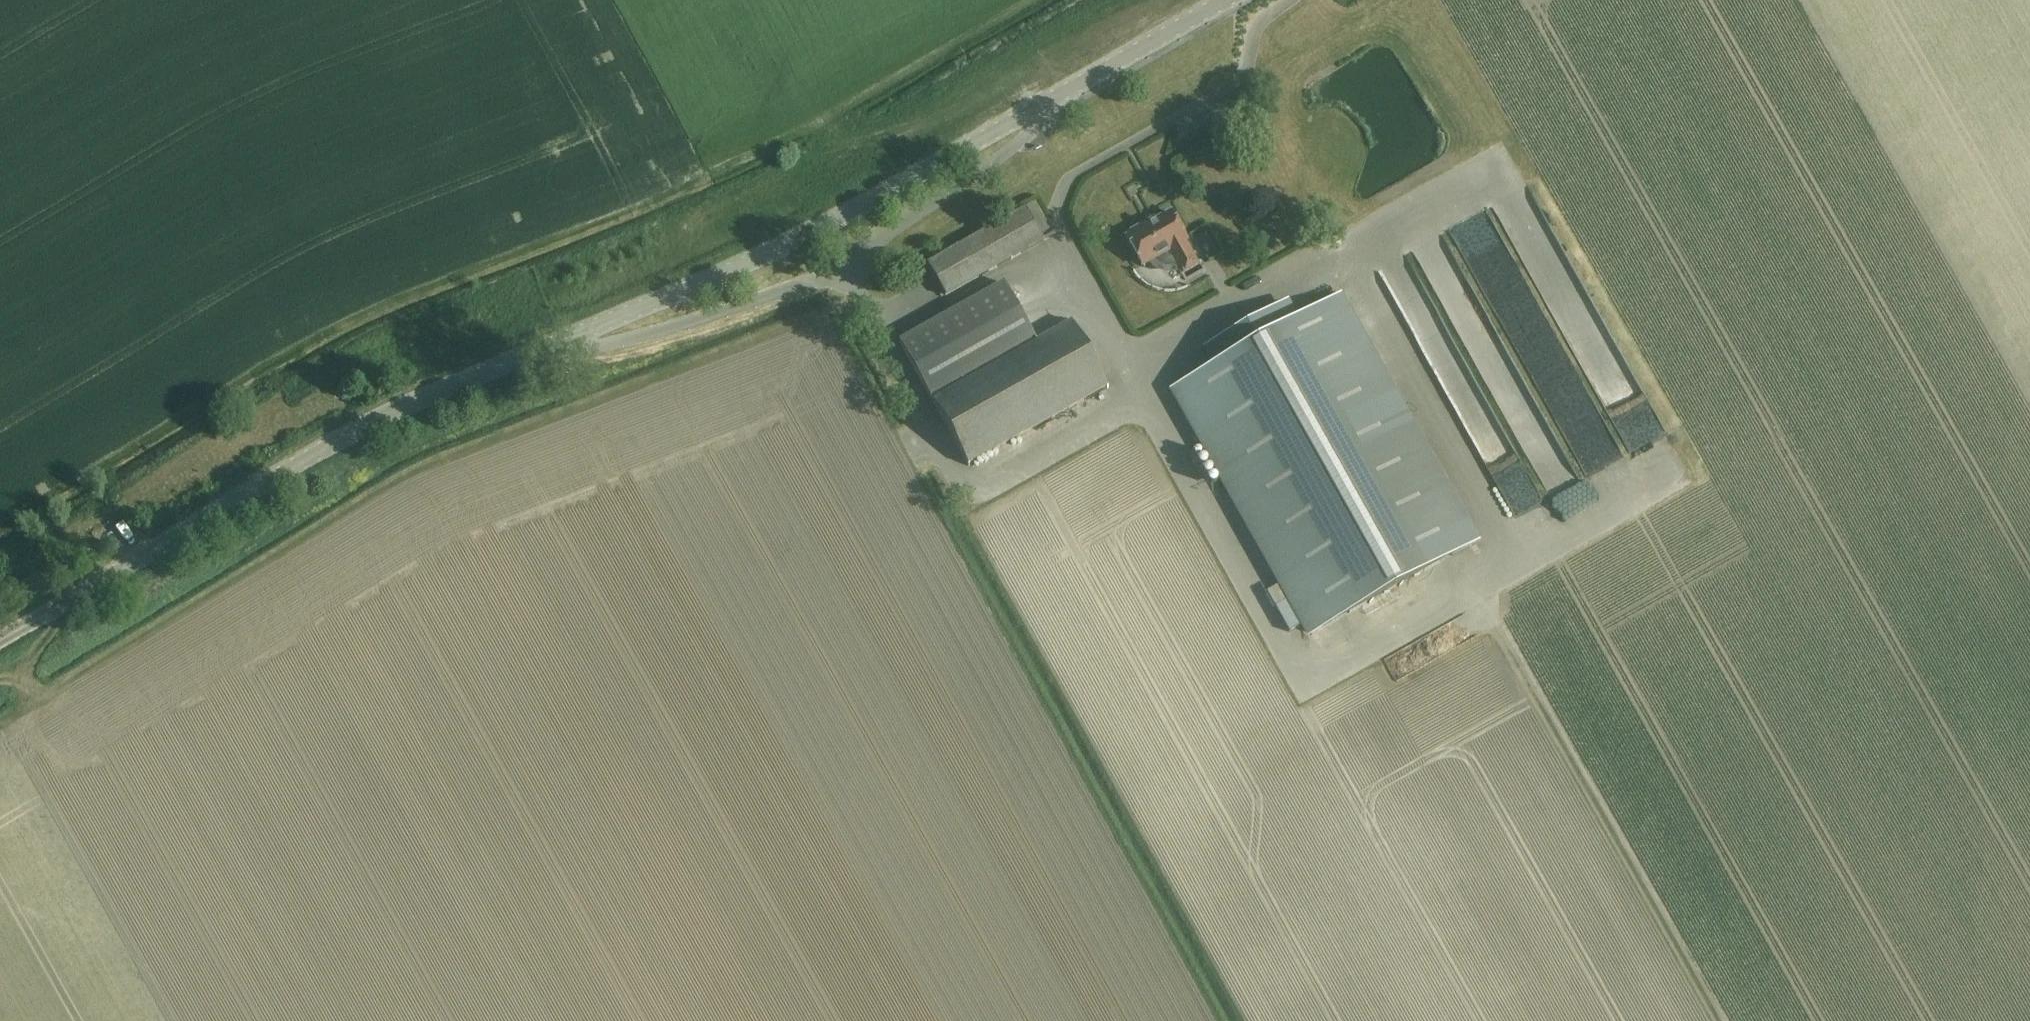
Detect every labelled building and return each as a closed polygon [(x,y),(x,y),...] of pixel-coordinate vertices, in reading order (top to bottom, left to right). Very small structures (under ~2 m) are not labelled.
[(1025,209),(927,264),(945,296),(963,286),(1043,241),(1025,209)] [(1169,211),(1124,235),(1142,267),(1149,262),(1155,259),(1155,260),(1156,261),(1157,262),(1158,263),(1159,264),(1160,264),(1161,265),(1162,265),(1163,266),(1165,266),(1166,266),(1167,266),(1169,266),(1170,266),(1171,266),(1172,265),(1173,265),(1175,264),(1180,272),(1181,275),(1197,265),(1185,243),(1187,242),(1169,211)] [(969,466),(987,456),(1108,387),(1072,323),(1036,342),(1004,284),(973,301),(899,342),(969,466)] [(1215,368),(1173,391),(1310,635),(1476,542),(1339,298),(1297,322),(1288,304),(1206,350),(1215,368)] [(1672,424),(1648,429),(1652,448),(1676,443),(1672,424)]
